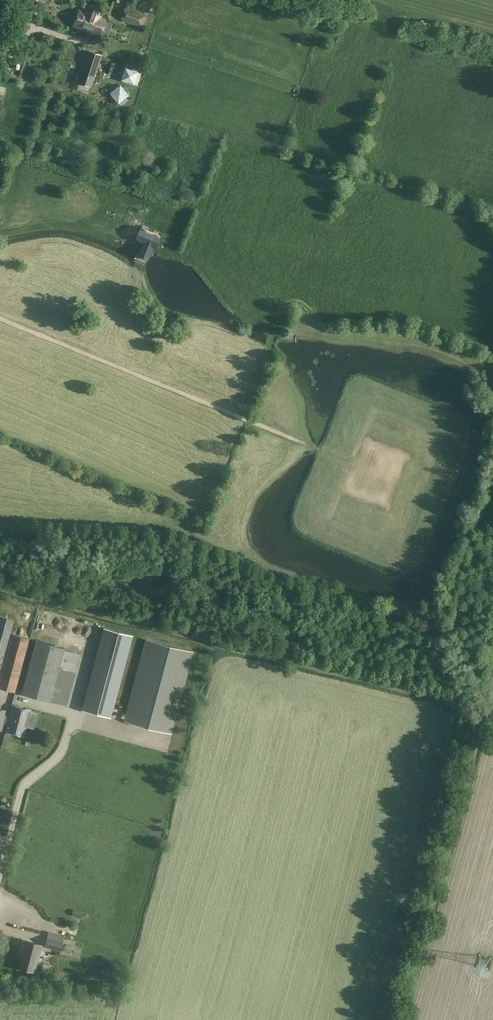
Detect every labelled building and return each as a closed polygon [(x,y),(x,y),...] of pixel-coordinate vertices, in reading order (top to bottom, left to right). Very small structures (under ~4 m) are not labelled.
[(88,8),(87,11),(87,12),(79,9),(73,25),(101,35),(107,19),(92,14),(94,10),(88,8)] [(121,17),(123,21),(137,26),(142,24),(144,17),(142,13),(128,8),(124,9),(121,17)] [(89,50),(78,82),(91,86),(103,54),(89,50)] [(125,67),(121,80),(134,84),(138,72),(137,71),(126,67),(125,67)] [(120,84),(109,93),(111,95),(117,103),(118,103),(128,95),(127,93),(123,88),(120,84)] [(151,245),(156,232),(138,224),(132,236),(140,240),(135,252),(144,256),(149,244),(151,245)] [(11,633),(14,620),(0,616),(0,672),(11,633)] [(133,636),(103,628),(82,709),(112,717),(133,636)] [(0,672),(0,688),(15,692),(29,638),(11,633),(0,672)] [(193,651),(147,639),(126,720),(172,732),(193,651)] [(59,667),(75,672),(81,653),(35,641),(21,693),(50,701),(59,667)] [(66,706),(75,672),(59,667),(50,701),(66,706)] [(10,716),(8,724),(6,730),(24,735),(31,709),(13,705),(10,716)] [(2,730),(4,723),(8,724),(10,716),(6,715),(7,711),(7,710),(6,710),(0,708),(0,730),(2,730)] [(57,740),(59,727),(51,726),(49,738),(57,740)] [(47,936),(45,947),(60,951),(63,941),(47,936)] [(22,960),(19,968),(34,973),(42,944),(25,940),(20,959),(22,960)]
